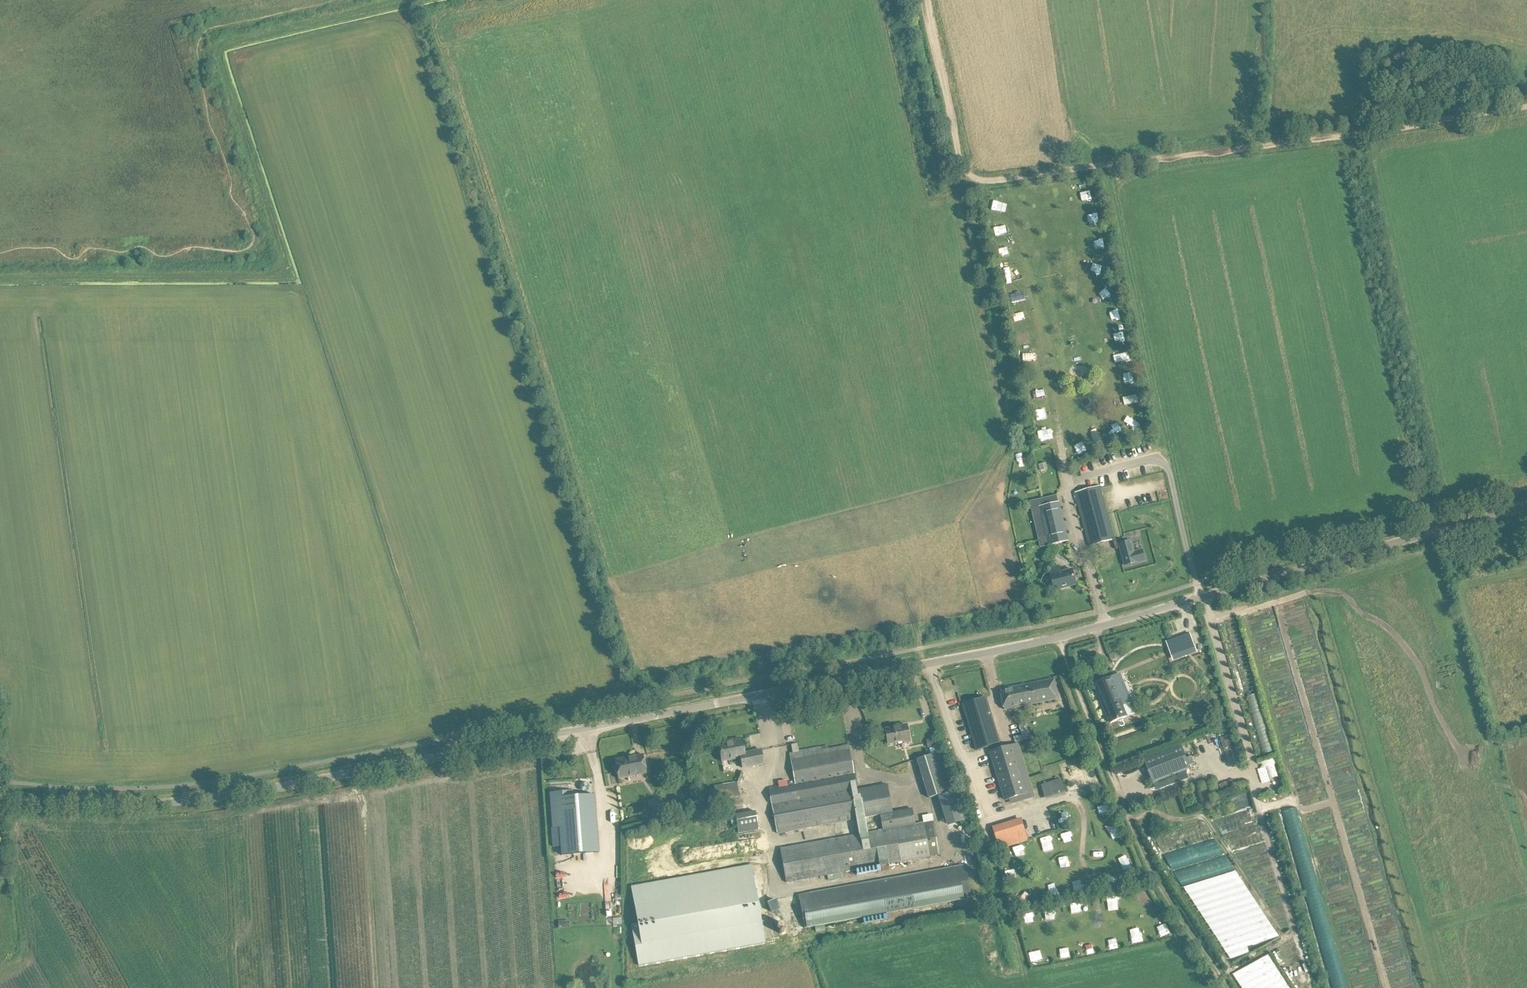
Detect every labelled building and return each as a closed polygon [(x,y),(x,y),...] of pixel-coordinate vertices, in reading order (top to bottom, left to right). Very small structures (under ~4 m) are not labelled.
[(1095,213),(1085,215),(1087,225),(1097,223),(1095,213)] [(1001,223),(993,225),(995,232),(1003,230),(1001,223)] [(1098,237),(1089,236),(1087,248),(1096,250),(1098,237)] [(1000,254),(1009,252),(1006,243),(997,245),(1000,254)] [(1093,262),(1089,272),(1099,276),(1103,265),(1093,262)] [(1017,265),(1004,267),(1006,278),(1019,276),(1017,265)] [(1010,301),(1020,299),(1018,291),(1008,293),(1010,301)] [(1110,311),(1111,323),(1121,322),(1119,310),(1110,311)] [(1023,311),(1013,313),(1015,323),(1024,321),(1023,311)] [(1117,342),(1127,340),(1124,332),(1115,335),(1117,342)] [(1019,344),(1028,344),(1028,334),(1018,334),(1019,344)] [(1031,386),(1032,395),(1041,394),(1039,385),(1031,386)] [(1037,407),(1038,412),(1039,412),(1039,416),(1047,415),(1045,406),(1037,407)] [(1133,415),(1125,422),(1132,429),(1140,422),(1133,415)] [(1080,441),(1071,444),(1074,452),(1083,449),(1080,441)] [(1100,486),(1076,492),(1088,539),(1090,546),(1115,540),(1114,537),(1101,487),(1100,486)] [(1059,502),(1037,507),(1044,534),(1046,546),(1068,541),(1059,502)] [(1131,541),(1120,544),(1125,565),(1137,562),(1134,553),(1131,541)] [(1049,569),(1052,580),(1055,590),(1077,584),(1074,574),(1073,569),(1061,573),(1060,566),(1049,569)] [(1241,694),(1257,689),(1238,617),(1222,621),(1241,694)] [(1190,633),(1167,641),(1173,658),(1196,650),(1190,633)] [(1112,677),(1094,684),(1111,723),(1133,713),(1134,714),(1135,714),(1134,713),(1136,712),(1132,703),(1132,702),(1129,703),(1128,701),(1128,702),(1117,675),(1112,677)] [(1059,698),(1054,678),(1023,685),(1001,689),(1003,699),(1005,709),(1023,705),(1024,705),(1049,700),(1059,698)] [(963,704),(977,750),(1000,743),(986,697),(963,704)] [(1054,727),(1057,737),(1078,731),(1074,720),(1054,727)] [(885,729),(888,744),(903,742),(903,744),(910,742),(907,725),(885,729)] [(935,738),(927,739),(928,746),(936,745),(935,738)] [(749,755),(745,756),(742,740),(727,742),(727,741),(718,742),(722,762),(740,758),(742,768),(764,764),(761,750),(748,752),(749,755)] [(797,744),(791,745),(793,752),(789,753),(791,762),(795,783),(787,784),(786,780),(781,781),(782,785),(769,787),(772,805),(776,829),(777,833),(880,815),(883,830),(780,848),(786,882),(880,865),(881,870),(889,869),(888,863),(900,861),(939,854),(932,820),(915,823),(912,807),(892,811),(887,783),(857,789),(854,773),(854,774),(850,755),(849,745),(820,751),(819,747),(799,751),(797,744)] [(1027,793),(1012,745),(990,752),(1005,800),(1027,793)] [(1182,745),(1144,759),(1153,783),(1177,773),(1178,775),(1167,780),(1169,785),(1188,777),(1185,770),(1191,768),(1190,767),(1187,757),(1182,745)] [(948,792),(936,753),(917,759),(929,797),(948,792)] [(615,760),(617,770),(618,779),(647,773),(643,754),(615,760)] [(1041,785),(1045,798),(1065,792),(1061,779),(1041,785)] [(709,794),(711,807),(741,802),(739,789),(715,793),(709,794)] [(573,790),(550,792),(552,827),(559,826),(562,855),(599,852),(594,794),(573,796),(573,790)] [(648,806),(660,803),(659,797),(647,800),(648,806)] [(660,804),(648,807),(649,813),(661,810),(660,804)] [(1217,816),(1227,851),(1264,841),(1254,805),(1217,816)] [(1296,807),(1284,809),(1301,888),(1314,885),(1296,807)] [(735,814),(739,833),(759,830),(755,811),(735,814)] [(1021,817),(992,826),(998,847),(1027,839),(1021,817)] [(1173,886),(1225,874),(1213,821),(1161,832),(1173,886)] [(1070,830),(1062,831),(1064,840),(1071,839),(1070,830)] [(1044,847),(1053,844),(1050,834),(1041,837),(1044,847)] [(1122,857),(1126,867),(1135,864),(1132,854),(1122,857)] [(1068,855),(1061,856),(1062,864),(1070,863),(1068,855)] [(638,923),(631,924),(638,965),(765,942),(751,864),(631,886),(638,923)] [(966,864),(799,894),(805,928),(814,926),(822,925),(863,917),(886,913),(887,918),(896,917),(895,912),(972,898),(966,864)] [(1047,895),(1055,894),(1055,887),(1047,887),(1047,895)] [(1147,891),(1138,895),(1143,904),(1152,900),(1147,891)] [(767,902),(771,912),(780,909),(777,899),(767,902)] [(1070,904),(1071,914),(1080,913),(1079,903),(1070,904)] [(1032,914),(1023,915),(1024,924),(1033,923),(1032,914)] [(1165,919),(1155,923),(1159,934),(1169,930),(1165,919)] [(1134,940),(1143,937),(1140,929),(1131,932),(1134,940)] [(1108,948),(1116,947),(1115,937),(1107,938),(1108,948)] [(1235,971),(1244,987),(1290,987),(1271,952),(1235,971)]
